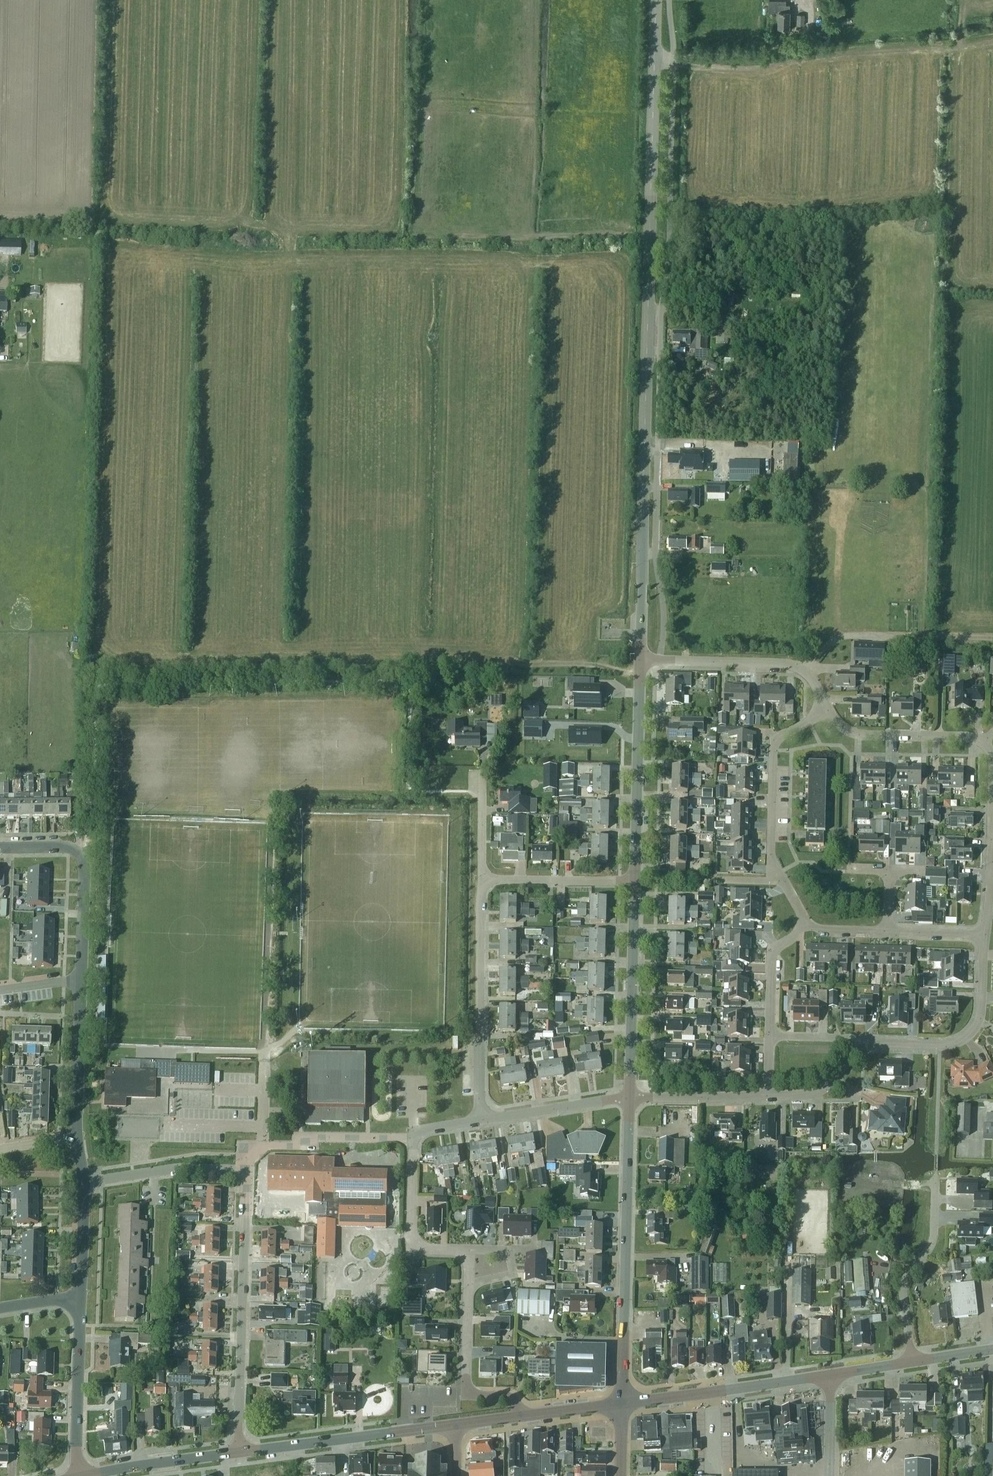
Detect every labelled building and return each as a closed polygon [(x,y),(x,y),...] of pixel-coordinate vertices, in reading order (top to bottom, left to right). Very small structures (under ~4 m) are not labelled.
[(778,27),(790,27),(790,11),(790,4),(786,4),(786,0),(783,0),(769,0),(769,11),(779,11),(778,27)] [(822,18),(833,19),(833,11),(822,10),(822,18)] [(9,241),(9,255),(21,256),(21,242),(9,241)] [(1,284),(10,285),(11,276),(2,275),(1,284)] [(16,333),(26,333),(26,324),(16,324),(16,333)] [(706,351),(707,331),(690,331),(690,332),(674,332),(673,343),(678,343),(678,346),(690,346),(695,346),(695,350),(690,350),(690,351),(695,351),(706,351)] [(718,333),(717,346),(728,346),(729,333),(726,333),(718,333)] [(669,455),(669,464),(680,465),(680,470),(688,470),(702,470),(703,470),(704,450),(699,450),(689,449),(681,449),(681,450),(683,450),(683,454),(670,454),(669,455)] [(797,480),(798,455),(784,454),(783,479),(797,480)] [(705,471),(716,472),(716,457),(706,457),(705,471)] [(730,462),(730,482),(760,482),(760,462),(730,462)] [(707,495),(708,495),(708,500),(725,500),(725,495),(725,493),(729,493),(730,485),(726,485),(726,484),(707,484),(707,495)] [(687,507),(699,508),(700,491),(691,491),(669,491),(669,502),(687,502),(687,507)] [(669,549),(700,550),(700,537),(691,537),(691,538),(669,538),(669,549)] [(711,545),(711,555),(723,555),(724,545),(711,545)] [(72,644),(71,653),(80,653),(81,644),(72,644)] [(855,661),(883,661),(884,645),(867,645),(867,644),(856,644),(855,661)] [(925,656),(914,656),(913,664),(925,664),(925,656)] [(851,673),(837,673),(836,687),(855,688),(855,681),(864,681),(865,668),(851,667),(851,673)] [(667,704),(683,705),(683,687),(691,688),(691,675),(674,675),(674,682),(667,681),(667,704)] [(600,687),(590,687),(590,678),(568,678),(568,689),(574,689),(574,696),(576,696),(576,704),(600,705),(600,707),(601,707),(602,696),(600,696),(600,687)] [(730,703),(737,703),(737,685),(725,685),(725,703),(724,712),(729,712),(730,703)] [(737,685),(737,703),(744,703),(744,712),(749,713),(749,703),(750,686),(737,685)] [(773,704),(773,686),(761,686),(761,701),(755,701),(754,716),(765,716),(766,704),(773,704)] [(785,687),(773,686),(773,704),(780,704),(780,713),(793,714),(793,702),(785,702),(785,687)] [(955,708),(970,709),(970,701),(982,701),(983,688),(971,688),(971,687),(956,686),(955,708)] [(892,700),(892,715),(905,715),(905,717),(913,717),(913,711),(921,712),(922,695),(913,695),(913,701),(892,700)] [(868,702),(853,702),(852,716),(870,716),(871,705),(881,705),(881,697),(868,697),(868,702)] [(525,709),(525,718),(539,718),(539,709),(525,709)] [(718,725),(726,725),(726,714),(718,714),(718,725)] [(681,726),(670,726),(670,741),(692,741),(692,732),(703,732),(703,720),(681,719),(681,726)] [(524,734),(537,734),(538,723),(524,722),(524,734)] [(449,737),(456,737),(456,747),(480,747),(480,738),(488,738),(488,724),(477,724),(477,730),(463,730),(463,724),(449,724),(449,737)] [(738,738),(738,745),(755,746),(756,734),(740,733),(740,728),(726,727),(725,733),(729,733),(729,738),(738,738)] [(576,730),(576,745),(601,746),(601,730),(576,730)] [(738,745),(738,753),(728,752),(728,757),(735,757),(735,764),(747,764),(747,758),(755,758),(755,746),(738,745)] [(825,832),(827,763),(809,762),(809,771),(806,771),(806,777),(809,777),(808,794),(806,794),(806,799),(808,799),(808,817),(805,817),(805,822),(808,822),(807,831),(809,831),(809,834),(806,834),(806,845),(824,846),(824,832),(825,832)] [(573,765),(563,764),(563,776),(573,777),(573,765)] [(866,785),(873,785),(873,766),(861,766),(860,787),(861,787),(861,790),(864,790),(866,788),(866,785)] [(873,766),(873,785),(885,785),(885,766),(873,766)] [(902,792),(909,792),(909,785),(909,767),(898,767),(898,785),(902,785),(902,792)] [(909,767),(909,785),(920,786),(920,767),(909,767)] [(673,768),(673,780),(701,780),(701,775),(693,775),(688,775),(688,768),(673,768)] [(951,788),(951,770),(939,769),(939,783),(927,782),(927,795),(939,796),(940,788),(951,788)] [(609,782),(609,770),(595,770),(594,776),(589,776),(589,782),(609,782)] [(951,770),(951,788),(966,788),(966,799),(974,799),(975,783),(963,783),(963,770),(951,770)] [(728,777),(728,782),(755,783),(755,771),(737,771),(736,777),(728,777)] [(701,780),(673,780),(673,792),(688,792),(688,786),(701,786),(701,780)] [(574,798),(575,781),(561,781),(560,798),(574,798)] [(594,788),(594,794),(609,794),(609,782),(589,782),(589,788),(594,788)] [(755,783),(728,782),(728,787),(736,787),(736,793),(732,793),(732,799),(748,800),(748,794),(754,794),(755,783)] [(521,789),(502,789),(501,803),(513,803),(513,807),(511,807),(510,814),(530,814),(536,814),(536,801),(530,801),(530,799),(520,799),(521,789)] [(705,798),(713,798),(713,790),(705,789),(705,798)] [(900,791),(890,791),(890,806),(899,806),(900,791)] [(4,798),(0,798),(0,818),(7,818),(6,803),(8,803),(8,794),(4,794),(4,798)] [(21,802),(21,794),(14,794),(14,802),(8,803),(6,803),(7,818),(19,818),(19,802),(21,802)] [(34,802),(33,794),(29,794),(29,802),(21,802),(19,802),(19,818),(32,818),(32,802),(34,802)] [(41,794),(33,794),(34,802),(32,802),(32,818),(45,818),(44,802),(46,802),(46,794),(41,794)] [(59,802),(59,794),(54,794),(54,802),(46,802),(44,802),(45,818),(57,817),(57,802),(59,802)] [(70,802),(71,802),(71,794),(67,794),(67,802),(59,802),(57,802),(57,817),(70,817),(70,802)] [(701,806),(715,806),(715,798),(701,798),(701,806)] [(581,807),(581,801),(572,801),(572,800),(560,800),(560,812),(569,812),(569,807),(581,807)] [(594,811),(589,810),(588,816),(608,816),(609,804),(594,804),(594,811)] [(673,804),(672,816),(700,817),(700,811),(687,811),(687,804),(673,804)] [(732,811),(731,818),(750,819),(750,807),(724,806),(724,811),(732,811)] [(927,808),(927,823),(939,823),(940,808),(927,808)] [(869,820),(869,812),(853,812),(853,819),(869,820)] [(951,828),(965,828),(965,826),(973,826),(973,816),(965,815),(965,814),(951,814),(951,828)] [(570,816),(569,815),(560,815),(559,823),(569,823),(570,816)] [(593,822),(593,828),(608,828),(608,816),(588,816),(588,822),(593,822)] [(700,817),(672,816),(672,828),(687,828),(687,822),(700,822),(700,817)] [(518,833),(521,835),(526,835),(527,817),(519,817),(518,833)] [(557,832),(558,818),(550,818),(549,832),(557,832)] [(749,830),(750,819),(731,818),(731,825),(724,825),(724,830),(749,830)] [(890,822),(882,821),(881,834),(889,835),(890,822)] [(577,834),(577,824),(569,823),(559,823),(559,833),(577,834)] [(895,853),(908,853),(908,834),(901,834),(901,824),(891,824),(890,839),(896,839),(895,853)] [(908,853),(920,853),(920,846),(926,847),(927,826),(916,826),(916,835),(908,834),(908,853)] [(749,841),(749,830),(724,830),(723,834),(731,834),(731,842),(735,842),(735,841),(749,842),(749,841)] [(500,834),(500,853),(504,853),(503,860),(518,861),(519,853),(523,853),(523,839),(518,839),(515,835),(500,834)] [(860,837),(859,852),(884,852),(884,838),(860,837)] [(588,850),(593,850),(608,851),(608,838),(593,838),(593,845),(588,845),(588,850)] [(956,861),(971,862),(972,847),(963,846),(964,840),(945,839),(945,846),(945,852),(952,852),(951,861),(956,861)] [(672,840),(671,852),(699,853),(699,847),(686,847),(687,840),(672,840)] [(727,848),(727,853),(753,853),(753,841),(749,841),(749,842),(735,841),(735,842),(735,848),(727,848)] [(541,861),(543,861),(552,861),(552,845),(546,845),(542,845),(542,847),(533,847),(533,862),(541,862),(541,861)] [(608,851),(593,850),(592,862),(607,863),(608,851)] [(671,852),(671,864),(686,865),(686,858),(699,858),(699,853),(671,852)] [(728,873),(744,873),(747,873),(747,865),(752,865),(753,853),(727,853),(727,857),(735,857),(734,865),(729,865),(728,873)] [(927,866),(936,866),(936,858),(928,858),(927,866)] [(949,868),(948,881),(948,887),(957,887),(956,903),(970,904),(971,883),(958,883),(958,869),(949,868)] [(925,879),(930,879),(930,885),(943,886),(943,880),(945,880),(946,870),(926,869),(925,879)] [(28,882),(48,882),(49,871),(28,870),(28,882)] [(48,882),(28,882),(27,893),(48,894),(48,882)] [(907,887),(906,900),(925,900),(925,888),(907,887)] [(742,903),(742,910),(760,910),(761,898),(754,898),(755,890),(731,889),(731,902),(742,903)] [(715,902),(715,897),(715,892),(698,892),(698,902),(715,902)] [(48,906),(48,894),(27,893),(27,905),(48,906)] [(501,898),(501,910),(530,910),(530,904),(522,904),(522,905),(516,904),(516,898),(501,898)] [(606,911),(606,899),(591,898),(591,910),(606,911)] [(670,900),(670,912),(697,913),(698,907),(685,907),(685,900),(670,900)] [(925,900),(906,900),(906,912),(919,912),(919,923),(933,924),(933,908),(925,908),(925,900)] [(529,916),(535,916),(535,910),(530,910),(501,910),(501,922),(516,922),(516,916),(521,916),(529,916)] [(606,911),(591,910),(591,922),(606,923),(606,911)] [(760,910),(742,910),(742,917),(733,917),(733,930),(747,930),(747,922),(760,922),(760,910)] [(697,913),(670,912),(669,924),(684,925),(685,918),(689,918),(697,918),(697,913)] [(33,920),(33,932),(54,932),(54,920),(33,920)] [(524,928),(539,928),(540,921),(524,920),(524,928)] [(698,931),(711,931),(712,923),(698,922),(698,931)] [(731,951),(749,952),(750,939),(745,939),(741,939),(741,931),(725,931),(725,938),(725,945),(731,945),(731,951)] [(54,932),(33,932),(32,943),(53,944),(54,932)] [(590,940),(586,940),(586,938),(577,938),(577,944),(586,945),(605,945),(605,933),(591,932),(590,940)] [(501,934),(501,946),(530,947),(530,941),(516,941),(516,934),(501,934)] [(669,936),(669,948),(697,949),(697,944),(689,943),(689,944),(684,944),(684,937),(669,936)] [(53,944),(32,943),(32,954),(53,955),(53,944)] [(605,945),(586,945),(577,944),(577,950),(586,951),(586,949),(590,949),(590,957),(605,957),(605,945)] [(815,971),(819,972),(820,946),(806,945),(806,963),(815,963),(815,971)] [(530,947),(501,946),(501,959),(516,959),(516,953),(530,953),(530,947)] [(825,963),(834,963),(834,946),(820,946),(819,972),(824,972),(825,963)] [(834,946),(834,963),(842,964),(842,972),(847,972),(847,964),(848,946),(834,946)] [(864,973),(869,973),(870,947),(856,947),(855,964),(864,964),(864,973)] [(874,965),(883,965),(883,947),(870,947),(869,973),(874,973),(874,965)] [(891,974),(896,974),(897,948),(883,947),(883,965),(892,965),(891,974)] [(697,949),(669,948),(669,961),(683,961),(684,953),(689,953),(689,954),(697,955),(697,949)] [(910,966),(911,948),(897,948),(896,974),(901,974),(901,966),(910,966)] [(749,952),(731,951),(731,964),(722,964),(722,972),(743,972),(743,964),(749,964),(749,952)] [(942,961),(941,971),(963,972),(963,961),(949,960),(949,954),(934,953),(934,961),(942,961)] [(32,966),(52,967),(53,955),(32,954),(32,966)] [(589,973),(585,973),(576,972),(576,979),(585,979),(604,979),(604,967),(590,967),(589,973)] [(796,982),(804,982),(804,970),(796,970),(796,982)] [(516,971),(501,971),(501,983),(516,983),(521,983),(529,983),(529,977),(516,977),(516,971)] [(963,972),(941,971),(939,971),(939,982),(944,983),(963,983),(963,972)] [(668,973),(668,985),(684,985),(684,988),(693,988),(694,974),(685,974),(685,973),(668,973)] [(729,984),(729,990),(749,991),(749,980),(738,980),(738,973),(724,973),(724,984),(729,984)] [(604,979),(585,979),(576,979),(576,982),(576,985),(584,985),(584,984),(589,984),(589,991),(604,991),(604,979)] [(924,979),(923,987),(937,988),(938,979),(924,979)] [(516,983),(501,983),(501,995),(516,995),(516,983)] [(749,991),(729,990),(729,997),(724,997),(724,1007),(729,1007),(729,1001),(748,1001),(749,991)] [(807,1002),(806,1022),(818,1022),(819,1007),(827,1007),(827,991),(819,991),(818,1002),(807,1002)] [(829,1007),(837,1007),(838,992),(829,991),(829,1007)] [(926,1009),(926,1013),(929,1017),(934,1017),(937,1014),(958,1014),(958,999),(942,999),(942,992),(929,991),(929,999),(930,999),(929,1006),(926,1009)] [(696,1000),(712,1000),(713,1000),(713,992),(712,992),(705,992),(696,992),(696,1000)] [(796,993),(788,992),(788,1012),(794,1012),(794,1021),(806,1022),(807,1002),(796,1001),(796,993)] [(571,996),(556,995),(555,1013),(562,1013),(563,1002),(571,1003),(571,996)] [(890,1025),(907,1026),(908,1010),(915,1010),(915,996),(905,996),(905,1000),(891,1000),(890,1025)] [(668,997),(667,1011),(683,1011),(683,1010),(689,1010),(689,999),(683,999),(683,998),(668,997)] [(854,1004),(853,1023),(865,1023),(866,1009),(872,1009),(872,997),(861,997),(861,1004),(854,1004)] [(575,1007),(575,1013),(588,1013),(603,1013),(604,1001),(589,1001),(589,1007),(575,1007)] [(841,1022),(853,1023),(854,1004),(841,1004),(841,1022)] [(529,1020),(529,1014),(515,1014),(515,1007),(501,1007),(500,1020),(515,1020),(520,1020),(529,1020)] [(728,1020),(728,1026),(748,1027),(748,1016),(741,1016),(742,1010),(724,1010),(723,1020),(728,1020)] [(588,1013),(575,1013),(575,1019),(583,1019),(583,1018),(588,1018),(588,1025),(603,1025),(603,1013),(588,1013)] [(697,1027),(712,1027),(712,1017),(698,1016),(697,1027)] [(515,1020),(500,1020),(500,1032),(515,1032),(515,1020)] [(674,1040),(674,1041),(682,1041),(682,1036),(693,1037),(694,1029),(689,1029),(689,1023),(683,1023),(683,1022),(667,1022),(667,1033),(675,1033),(674,1040)] [(748,1027),(728,1026),(728,1037),(748,1037),(748,1027)] [(14,1054),(14,1045),(22,1045),(24,1045),(25,1030),(12,1029),(11,1044),(10,1044),(9,1054),(14,1054)] [(27,1054),(27,1045),(35,1046),(37,1046),(38,1030),(25,1030),(24,1045),(22,1045),(22,1054),(27,1054)] [(35,1055),(39,1055),(40,1046),(50,1046),(50,1031),(38,1030),(37,1046),(35,1046),(35,1055)] [(598,1033),(586,1035),(587,1043),(599,1041),(598,1033)] [(552,1039),(554,1051),(566,1049),(564,1037),(552,1039)] [(710,1044),(710,1042),(696,1042),(696,1051),(710,1051),(710,1044)] [(731,1056),(731,1062),(751,1063),(751,1052),(744,1052),(744,1046),(726,1045),(726,1056),(731,1056)] [(588,1058),(586,1046),(581,1047),(582,1058),(576,1060),(578,1074),(590,1072),(588,1058)] [(591,1046),(586,1046),(588,1058),(590,1072),(602,1070),(599,1056),(593,1057),(591,1046)] [(666,1046),(666,1060),(682,1060),(682,1059),(688,1059),(688,1048),(682,1048),(682,1047),(666,1046)] [(521,1048),(523,1058),(530,1057),(528,1047),(521,1048)] [(304,1108),(304,1115),(306,1115),(306,1125),(321,1125),(321,1122),(364,1123),(364,1109),(366,1109),(367,1057),(351,1057),(351,1049),(326,1048),(325,1056),(309,1056),(309,1108),(304,1108)] [(505,1048),(497,1049),(498,1056),(506,1055),(505,1048)] [(555,1063),(554,1058),(553,1052),(548,1053),(549,1059),(552,1078),(564,1076),(562,1062),(555,1063)] [(552,1078),(549,1059),(548,1053),(543,1053),(544,1060),(545,1060),(545,1064),(538,1066),(540,1080),(552,1078)] [(515,1084),(526,1083),(524,1068),(517,1069),(516,1065),(515,1058),(510,1058),(512,1065),(515,1084)] [(141,1061),(140,1071),(105,1070),(104,1107),(125,1108),(126,1098),(154,1098),(155,1078),(161,1078),(162,1062),(141,1061)] [(895,1087),(909,1088),(909,1074),(901,1073),(901,1061),(893,1061),(893,1063),(879,1062),(879,1077),(895,1077),(895,1087)] [(176,1062),(171,1062),(171,1078),(175,1078),(174,1084),(208,1085),(209,1066),(176,1065),(176,1062)] [(751,1063),(731,1062),(731,1069),(726,1069),(726,1079),(731,1079),(732,1073),(751,1074),(751,1063)] [(992,1076),(992,1073),(989,1064),(978,1069),(971,1069),(971,1064),(957,1063),(957,1068),(953,1068),(953,1076),(956,1076),(956,1086),(963,1087),(963,1088),(968,1088),(968,1087),(971,1087),(971,1081),(980,1082),(992,1076)] [(506,1071),(500,1072),(503,1086),(515,1084),(512,1065),(507,1066),(506,1066),(506,1071)] [(24,1072),(24,1076),(33,1077),(33,1085),(33,1087),(48,1087),(49,1074),(34,1074),(34,1072),(24,1072)] [(33,1087),(33,1085),(24,1084),(24,1089),(33,1089),(32,1097),(32,1099),(48,1100),(48,1087),(33,1087)] [(32,1110),(32,1112),(48,1112),(48,1100),(32,1099),(32,1097),(23,1097),(23,1102),(32,1102),(32,1110)] [(879,1131),(879,1132),(903,1134),(905,1110),(903,1110),(904,1101),(888,1100),(887,1109),(881,1108),(880,1114),(871,1113),(870,1130),(879,1131)] [(957,1135),(969,1136),(970,1107),(958,1106),(957,1135)] [(47,1125),(48,1112),(32,1112),(32,1110),(23,1110),(23,1114),(32,1115),(32,1125),(47,1125)] [(794,1114),(793,1129),(810,1129),(810,1139),(822,1139),(822,1123),(814,1123),(815,1114),(806,1113),(806,1114),(794,1114)] [(857,1152),(857,1146),(857,1132),(851,1132),(852,1121),(850,1121),(850,1113),(838,1113),(838,1121),(836,1121),(836,1137),(844,1137),(848,1137),(848,1146),(848,1152),(857,1152)] [(987,1113),(987,1123),(984,1123),(983,1139),(992,1140),(992,1114),(987,1113)] [(775,1115),(762,1115),(762,1123),(760,1123),(760,1141),(776,1141),(776,1128),(774,1128),(775,1115)] [(735,1116),(714,1116),(713,1133),(729,1133),(729,1142),(742,1142),(742,1130),(734,1130),(735,1116)] [(547,1162),(555,1162),(555,1161),(587,1161),(586,1161),(587,1156),(599,1156),(605,1139),(596,1135),(596,1131),(578,1131),(578,1135),(565,1140),(563,1133),(562,1133),(560,1133),(548,1138),(547,1138),(547,1162)] [(533,1137),(521,1139),(526,1165),(531,1165),(530,1158),(529,1158),(528,1153),(535,1152),(533,1137)] [(519,1154),(520,1159),(519,1159),(520,1166),(526,1165),(521,1139),(509,1141),(511,1156),(519,1154)] [(650,1168),(650,1181),(666,1182),(666,1174),(674,1175),(674,1170),(673,1169),(673,1167),(683,1167),(684,1157),(688,1157),(689,1142),(660,1141),(659,1162),(666,1163),(666,1169),(650,1168)] [(495,1143),(483,1145),(486,1160),(486,1165),(488,1172),(489,1177),(493,1176),(493,1171),(491,1159),(498,1158),(495,1143)] [(474,1162),(486,1160),(483,1145),(471,1147),(474,1162)] [(457,1149),(446,1151),(448,1166),(450,1178),(455,1177),(453,1165),(460,1164),(457,1149)] [(444,1167),(444,1171),(444,1172),(445,1178),(450,1178),(448,1166),(446,1151),(434,1153),(436,1168),(444,1167)] [(346,1173),(334,1173),(335,1161),(322,1161),(322,1160),(308,1160),(269,1159),(268,1191),(307,1192),(307,1204),(309,1204),(309,1216),(320,1216),(319,1220),(317,1258),(335,1259),(335,1226),(339,1226),(339,1227),(365,1228),(366,1229),(367,1229),(369,1230),(370,1230),(372,1229),(373,1228),(386,1228),(387,1207),(388,1206),(389,1204),(390,1202),(389,1200),(389,1198),(387,1197),(388,1174),(356,1173),(356,1168),(347,1168),(346,1173)] [(560,1167),(560,1177),(579,1177),(579,1184),(581,1184),(581,1196),(588,1196),(589,1194),(598,1194),(599,1174),(591,1174),(591,1167),(560,1167)] [(516,1183),(515,1169),(508,1170),(510,1184),(516,1183)] [(548,1186),(545,1169),(538,1170),(541,1187),(548,1186)] [(496,1182),(498,1194),(509,1193),(506,1171),(500,1171),(501,1181),(496,1182)] [(479,1184),(477,1173),(470,1174),(474,1198),(480,1197),(477,1184),(479,1184)] [(977,1181),(957,1180),(957,1195),(975,1195),(974,1201),(986,1202),(986,1210),(992,1210),(992,1202),(988,1202),(989,1191),(977,1191),(977,1181)] [(17,1200),(37,1200),(37,1188),(17,1188),(17,1200)] [(207,1192),(206,1199),(193,1199),(192,1204),(200,1204),(206,1204),(220,1204),(220,1192),(207,1192)] [(17,1200),(17,1211),(38,1211),(37,1200),(17,1200)] [(200,1204),(192,1204),(192,1208),(200,1209),(200,1210),(206,1210),(206,1216),(219,1217),(220,1205),(206,1204),(200,1204)] [(120,1239),(123,1239),(123,1246),(125,1246),(138,1246),(139,1231),(145,1232),(146,1225),(137,1224),(137,1209),(121,1208),(121,1216),(118,1216),(118,1227),(120,1227),(120,1239)] [(467,1220),(464,1223),(473,1232),(473,1234),(475,1235),(478,1237),(481,1234),(481,1226),(484,1224),(493,1224),(493,1211),(481,1211),(481,1208),(468,1208),(467,1220)] [(504,1236),(518,1237),(518,1217),(509,1216),(510,1209),(499,1209),(498,1221),(505,1221),(504,1236)] [(662,1219),(649,1219),(648,1235),(655,1235),(655,1244),(668,1244),(668,1235),(662,1235),(662,1224),(668,1224),(669,1219),(674,1220),(674,1213),(669,1213),(669,1210),(658,1209),(658,1215),(662,1215),(662,1219)] [(428,1234),(440,1234),(440,1226),(442,1226),(442,1211),(427,1210),(427,1226),(428,1226),(428,1234)] [(518,1217),(518,1237),(531,1237),(531,1222),(538,1222),(538,1210),(527,1210),(527,1217),(518,1217)] [(17,1223),(38,1223),(38,1211),(17,1211),(17,1223)] [(184,1222),(199,1223),(199,1215),(184,1214),(184,1222)] [(983,1238),(983,1228),(992,1228),(992,1215),(980,1214),(980,1222),(966,1221),(966,1223),(958,1223),(958,1238),(966,1238),(965,1246),(975,1246),(975,1238),(983,1238)] [(575,1227),(583,1227),(583,1223),(592,1224),(593,1218),(576,1217),(575,1227)] [(176,1231),(191,1232),(191,1223),(176,1223),(176,1231)] [(711,1224),(700,1253),(708,1256),(719,1227),(711,1224)] [(579,1234),(579,1239),(602,1240),(603,1227),(587,1226),(587,1234),(579,1234)] [(314,1228),(306,1228),(306,1236),(314,1236),(314,1228)] [(200,1236),(200,1238),(192,1237),(192,1242),(200,1242),(205,1242),(218,1243),(219,1231),(205,1230),(205,1236),(200,1236)] [(263,1233),(263,1245),(290,1246),(290,1241),(282,1241),(282,1240),(276,1240),(276,1233),(263,1233)] [(22,1246),(43,1247),(43,1235),(23,1234),(22,1246)] [(602,1240),(579,1239),(579,1245),(587,1245),(587,1253),(602,1253),(602,1240)] [(218,1243),(205,1242),(200,1242),(192,1242),(192,1246),(205,1247),(205,1255),(218,1255),(218,1243)] [(290,1246),(263,1245),(262,1257),(276,1258),(276,1250),(290,1250),(290,1246)] [(43,1247),(22,1246),(22,1257),(43,1258),(43,1247)] [(122,1276),(121,1283),(137,1284),(138,1269),(146,1269),(147,1262),(140,1262),(141,1246),(138,1246),(125,1246),(125,1253),(122,1253),(122,1264),(119,1264),(119,1276),(122,1276)] [(527,1255),(526,1268),(546,1269),(546,1260),(553,1260),(554,1249),(542,1249),(542,1255),(527,1255)] [(176,1261),(190,1261),(190,1252),(176,1251),(176,1261)] [(281,1264),(291,1264),(292,1256),(281,1256),(281,1264)] [(43,1258),(22,1257),(21,1269),(42,1270),(43,1258)] [(692,1292),(708,1291),(708,1259),(692,1259),(692,1292)] [(666,1263),(647,1263),(647,1277),(659,1277),(659,1283),(675,1284),(675,1260),(666,1260),(666,1263)] [(867,1260),(853,1261),(855,1292),(869,1291),(867,1260)] [(961,1272),(960,1260),(949,1262),(948,1262),(949,1274),(950,1274),(961,1272)] [(578,1268),(578,1274),(601,1274),(602,1261),(586,1261),(586,1269),(578,1268)] [(291,1273),(304,1273),(304,1265),(292,1265),(291,1273)] [(526,1268),(526,1269),(526,1282),(553,1282),(553,1278),(546,1277),(546,1269),(526,1268)] [(835,1280),(835,1268),(826,1268),(826,1280),(835,1280)] [(42,1281),(42,1270),(21,1269),(21,1281),(42,1281)] [(217,1281),(218,1269),(204,1269),(204,1276),(191,1276),(191,1280),(217,1281)] [(261,1283),(275,1284),(280,1284),(289,1284),(289,1280),(275,1279),(275,1277),(287,1278),(287,1271),(283,1271),(283,1270),(275,1269),(275,1272),(262,1271),(261,1283)] [(412,1272),(412,1285),(422,1285),(427,1285),(427,1292),(445,1292),(446,1270),(428,1270),(428,1272),(422,1272),(412,1272)] [(793,1272),(792,1306),(810,1306),(810,1272),(793,1272)] [(601,1274),(578,1274),(578,1279),(586,1279),(586,1287),(601,1288),(601,1274)] [(217,1281),(191,1280),(190,1285),(198,1285),(198,1287),(204,1287),(204,1293),(217,1293),(217,1281)] [(137,1299),(137,1284),(121,1283),(121,1290),(119,1290),(118,1302),(115,1301),(115,1313),(118,1313),(118,1321),(133,1321),(134,1306),(143,1306),(143,1299),(137,1299)] [(261,1283),(261,1295),(274,1296),(275,1284),(261,1283)] [(946,1309),(946,1308),(932,1310),(934,1328),(948,1326),(947,1318),(954,1318),(955,1318),(955,1316),(973,1314),(973,1313),(977,1312),(978,1316),(974,1283),(950,1286),(952,1298),(953,1308),(946,1309)] [(306,1300),(312,1300),(313,1286),(303,1286),(302,1294),(306,1294),(306,1300)] [(502,1291),(502,1289),(483,1294),(486,1307),(490,1306),(492,1313),(498,1313),(499,1304),(505,1303),(513,1301),(510,1290),(502,1291)] [(519,1291),(518,1315),(550,1317),(551,1292),(519,1291)] [(584,1298),(584,1292),(563,1291),(557,1291),(557,1302),(563,1302),(563,1298),(567,1298),(572,1298),(572,1299),(571,1313),(594,1314),(595,1298),(584,1298)] [(734,1294),(721,1295),(721,1299),(722,1319),(735,1318),(734,1298),(734,1294)] [(672,1306),(688,1306),(688,1296),(672,1296),(672,1306)] [(769,1296),(769,1320),(781,1320),(781,1296),(769,1296)] [(848,1298),(849,1308),(861,1307),(860,1297),(848,1298)] [(661,1298),(661,1308),(670,1308),(670,1298),(661,1298)] [(307,1312),(305,1312),(304,1326),(321,1326),(321,1305),(307,1305),(307,1312)] [(402,1315),(422,1315),(422,1305),(402,1305),(402,1315)] [(197,1313),(197,1314),(190,1314),(189,1318),(197,1319),(203,1319),(216,1319),(217,1307),(203,1307),(203,1314),(197,1313)] [(286,1320),(286,1308),(261,1307),(260,1321),(276,1321),(276,1320),(286,1320)] [(510,1331),(510,1318),(496,1317),(496,1324),(482,1324),(482,1337),(500,1337),(500,1331),(510,1331)] [(857,1326),(853,1326),(855,1347),(870,1346),(869,1332),(870,1332),(870,1324),(869,1324),(869,1317),(856,1318),(857,1326)] [(203,1319),(197,1319),(189,1318),(189,1323),(203,1324),(202,1331),(216,1331),(216,1319),(203,1319)] [(415,1333),(427,1333),(427,1341),(438,1342),(438,1341),(448,1341),(448,1327),(425,1326),(425,1318),(411,1318),(411,1326),(416,1326),(415,1333)] [(812,1354),(830,1354),(830,1341),(833,1341),(834,1320),(809,1319),(809,1340),(812,1340),(812,1354)] [(172,1337),(185,1337),(185,1325),(173,1324),(172,1337)] [(732,1343),(730,1345),(730,1348),(732,1349),(733,1364),(746,1363),(744,1343),(747,1342),(746,1325),(735,1326),(736,1343),(732,1343)] [(662,1330),(646,1330),(646,1353),(643,1353),(644,1370),(656,1370),(656,1355),(662,1355),(662,1330)] [(265,1366),(285,1366),(286,1343),(298,1344),(298,1342),(307,1342),(308,1332),(274,1331),(274,1341),(266,1341),(265,1366)] [(672,1367),(684,1367),(684,1356),(686,1356),(686,1349),(686,1332),(677,1332),(677,1349),(672,1349),(672,1367)] [(750,1334),(752,1352),(755,1352),(756,1363),(773,1361),(771,1343),(768,1344),(767,1333),(750,1334)] [(137,1350),(137,1348),(138,1335),(121,1335),(121,1344),(110,1343),(110,1352),(111,1352),(111,1365),(128,1366),(129,1350),(137,1350)] [(159,1337),(151,1337),(151,1336),(139,1335),(138,1345),(149,1345),(148,1358),(157,1358),(159,1337)] [(334,1335),(326,1335),(326,1351),(334,1351),(334,1335)] [(690,1350),(691,1367),(703,1366),(703,1342),(698,1342),(698,1349),(690,1350)] [(708,1349),(708,1366),(721,1366),(720,1342),(715,1342),(715,1349),(708,1349)] [(202,1353),(196,1353),(188,1352),(188,1357),(215,1357),(215,1345),(202,1345),(202,1353)] [(550,1366),(550,1362),(544,1362),(544,1360),(535,1359),(535,1362),(529,1362),(528,1377),(550,1377),(550,1373),(556,1373),(555,1389),(559,1389),(560,1395),(600,1390),(600,1386),(606,1385),(606,1381),(608,1381),(609,1354),(607,1354),(607,1347),(557,1345),(556,1366),(550,1366)] [(493,1358),(486,1358),(486,1363),(481,1363),(481,1376),(497,1376),(497,1374),(503,1374),(503,1358),(515,1359),(516,1348),(493,1348),(493,1358)] [(22,1374),(22,1350),(11,1350),(11,1374),(22,1374)] [(32,1350),(23,1350),(23,1361),(38,1361),(37,1375),(52,1376),(53,1355),(31,1354),(32,1350)] [(418,1351),(417,1374),(447,1375),(447,1358),(440,1357),(440,1352),(418,1351)] [(215,1370),(215,1357),(188,1357),(188,1361),(202,1362),(201,1369),(215,1370)] [(344,1413),(355,1413),(355,1397),(355,1394),(347,1394),(347,1387),(346,1387),(346,1384),(348,1384),(348,1374),(334,1374),(334,1384),(340,1384),(340,1387),(334,1387),(334,1394),(334,1404),(335,1406),(336,1414),(344,1414),(344,1413)] [(984,1390),(983,1374),(961,1375),(962,1391),(968,1391),(969,1402),(983,1402),(982,1390),(984,1390)] [(287,1388),(287,1376),(273,1376),(273,1387),(287,1388)] [(42,1380),(31,1380),(31,1393),(29,1393),(28,1408),(49,1408),(50,1393),(41,1393),(42,1380)] [(132,1402),(132,1385),(120,1385),(120,1389),(118,1389),(118,1393),(120,1393),(120,1402),(132,1402)] [(153,1394),(165,1395),(165,1385),(154,1385),(153,1394)] [(905,1433),(913,1433),(913,1407),(913,1388),(900,1388),(900,1401),(892,1401),(892,1414),(906,1414),(905,1433)] [(918,1407),(918,1404),(926,1405),(926,1407),(934,1407),(934,1394),(926,1394),(927,1388),(913,1388),(913,1407),(918,1407)] [(294,1403),(294,1416),(314,1416),(315,1405),(316,1405),(316,1393),(302,1392),(302,1395),(294,1394),(293,1403),(294,1403)] [(176,1427),(175,1427),(175,1428),(191,1428),(191,1427),(191,1416),(199,1415),(199,1418),(200,1418),(200,1417),(206,1417),(206,1418),(207,1418),(207,1415),(213,1415),(213,1416),(214,1416),(214,1403),(213,1403),(191,1403),(191,1396),(191,1395),(175,1395),(175,1396),(176,1396),(176,1427)] [(865,1414),(870,1414),(870,1395),(857,1395),(857,1401),(849,1401),(849,1414),(857,1414),(857,1411),(865,1411),(865,1414)] [(884,1395),(870,1395),(870,1414),(870,1422),(875,1422),(876,1411),(883,1411),(883,1418),(892,1418),(892,1414),(892,1401),(884,1401),(884,1395)] [(115,1411),(115,1425),(108,1426),(108,1432),(99,1433),(100,1441),(103,1441),(105,1455),(126,1452),(124,1437),(129,1437),(128,1411),(130,1411),(130,1403),(114,1402),(115,1411)] [(774,1430),(775,1437),(776,1453),(777,1465),(816,1462),(816,1455),(814,1441),(810,1437),(808,1435),(808,1434),(807,1430),(807,1429),(807,1421),(807,1420),(806,1420),(806,1412),(806,1411),(805,1406),(782,1408),(782,1417),(773,1418),(774,1430)] [(754,1410),(745,1411),(746,1429),(755,1428),(760,1428),(761,1433),(771,1432),(770,1427),(771,1427),(769,1409),(760,1409),(760,1408),(759,1408),(759,1409),(754,1410),(754,1409),(754,1410)] [(159,1411),(146,1411),(146,1432),(159,1432),(159,1411)] [(50,1437),(50,1422),(44,1422),(44,1414),(29,1414),(28,1422),(34,1422),(34,1446),(51,1446),(51,1437),(50,1437)] [(644,1439),(644,1451),(661,1450),(662,1450),(662,1452),(663,1459),(672,1459),(671,1451),(676,1451),(693,1450),(692,1439),(691,1421),(686,1422),(686,1416),(668,1417),(660,1417),(637,1419),(638,1440),(644,1439)] [(966,1436),(965,1418),(950,1419),(951,1437),(966,1436)] [(761,1433),(756,1433),(757,1442),(772,1441),(771,1432),(761,1433)] [(561,1453),(565,1453),(565,1466),(574,1466),(574,1453),(572,1453),(572,1434),(561,1434),(561,1453)] [(541,1455),(541,1444),(541,1439),(541,1435),(525,1435),(525,1455),(527,1455),(527,1465),(528,1465),(528,1470),(523,1470),(523,1475),(540,1475),(541,1455)] [(543,1439),(541,1439),(541,1444),(542,1444),(542,1456),(542,1467),(547,1467),(548,1456),(547,1456),(547,1452),(554,1452),(554,1436),(543,1435),(543,1439)] [(520,1439),(511,1439),(511,1447),(510,1447),(510,1456),(510,1469),(515,1469),(515,1475),(522,1475),(522,1470),(519,1470),(519,1456),(520,1456),(520,1447),(520,1439)] [(0,1449),(0,1465),(7,1465),(7,1454),(14,1454),(14,1441),(7,1441),(7,1449),(0,1449)] [(470,1475),(494,1475),(493,1463),(492,1459),(493,1459),(495,1458),(495,1454),(492,1453),(491,1441),(471,1443),(472,1455),(473,1465),(469,1465),(470,1475)] [(986,1446),(985,1475),(992,1475),(992,1446),(986,1446)] [(589,1465),(606,1465),(606,1454),(589,1454),(589,1459),(586,1459),(586,1452),(576,1452),(576,1459),(583,1459),(583,1464),(589,1464),(589,1465)] [(448,1473),(448,1468),(447,1468),(441,1467),(442,1459),(434,1459),(434,1455),(424,1455),(424,1459),(416,1459),(415,1467),(409,1467),(409,1475),(448,1475),(448,1473)] [(350,1458),(350,1468),(349,1469),(350,1475),(353,1475),(354,1475),(362,1475),(370,1475),(370,1468),(368,1467),(368,1456),(358,1457),(350,1458)] [(389,1456),(380,1456),(380,1475),(402,1475),(402,1460),(389,1459),(389,1456)] [(637,1457),(638,1474),(649,1474),(649,1473),(655,1473),(654,1457),(648,1457),(637,1457)] [(330,1475),(336,1475),(335,1460),(317,1460),(318,1475),(321,1475),(330,1475)] [(906,1475),(931,1475),(931,1461),(906,1460),(906,1475)] [(660,1461),(660,1471),(676,1472),(677,1461),(660,1461)]
